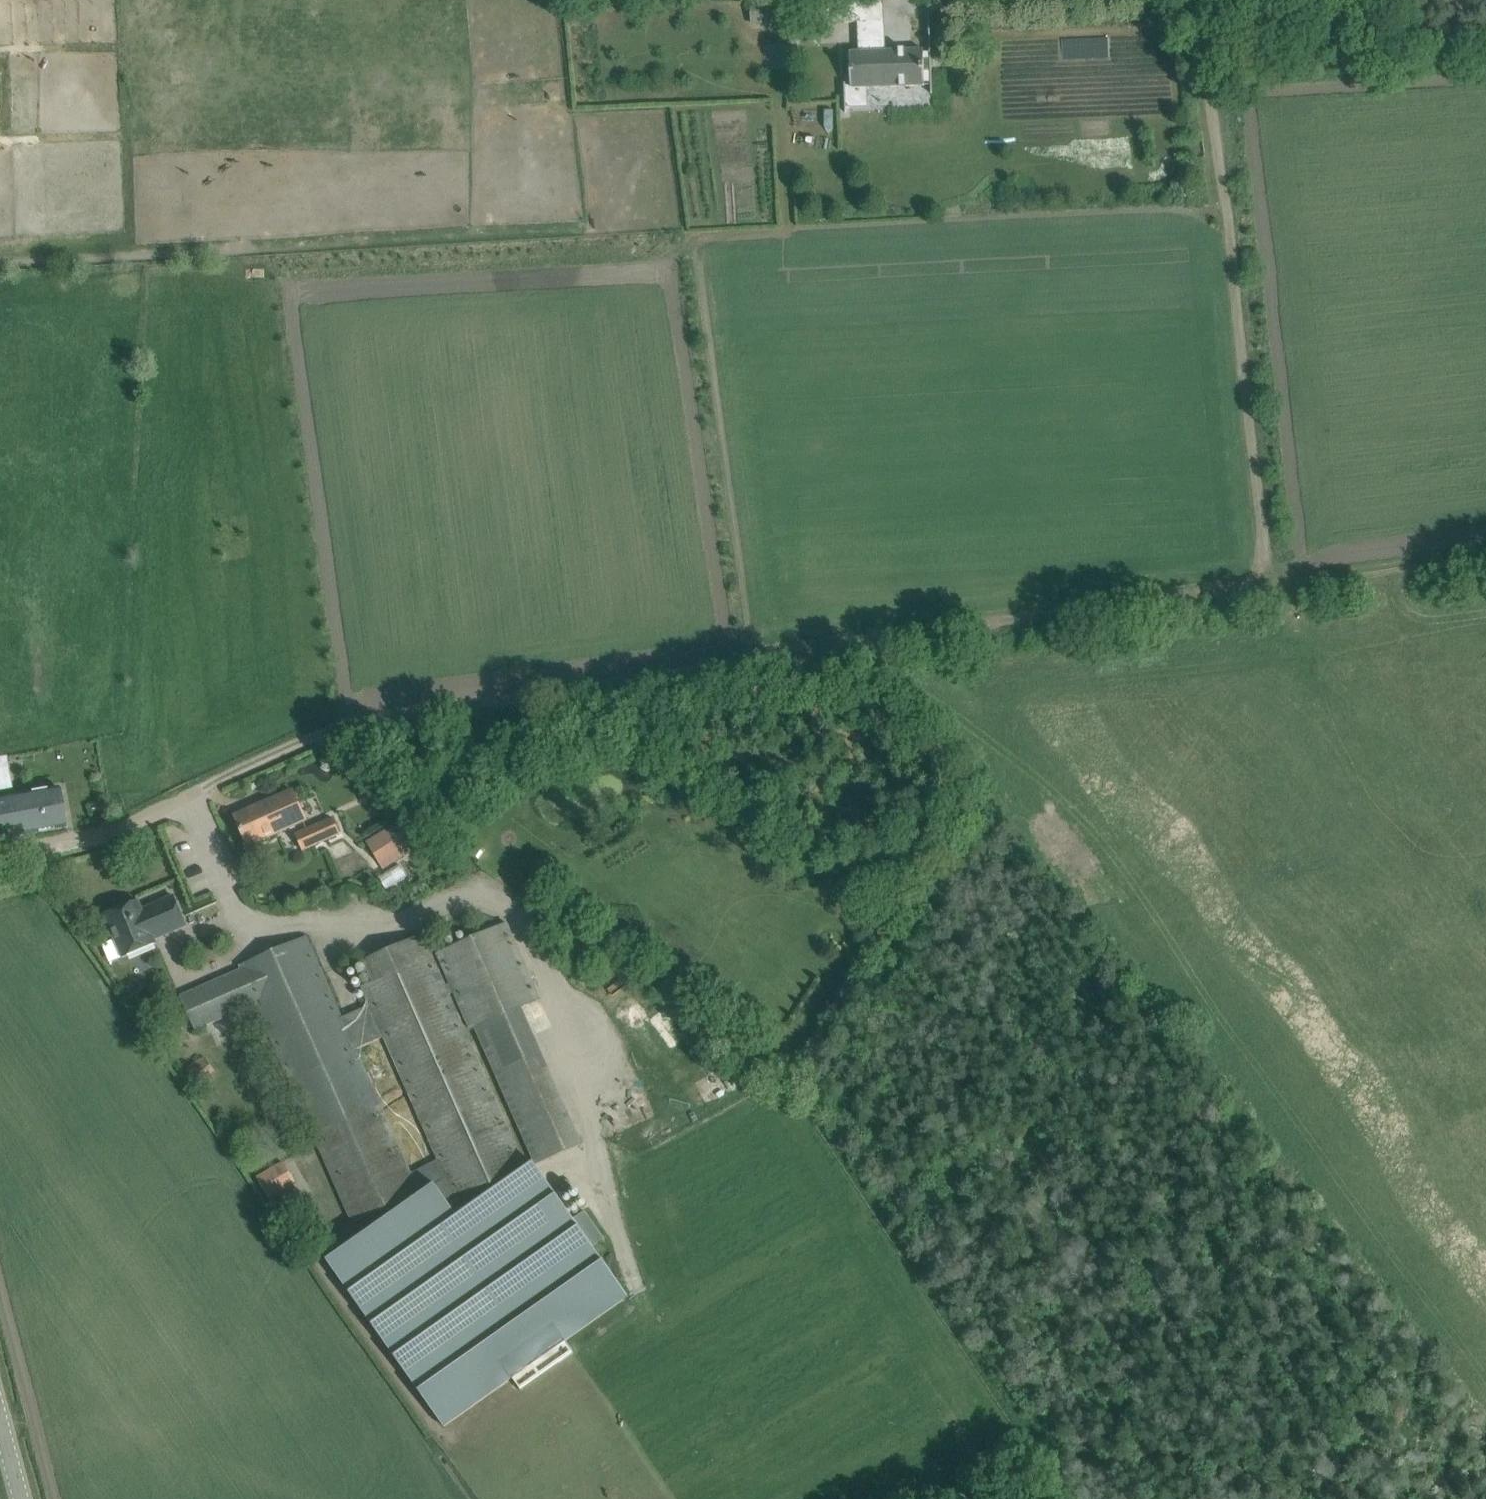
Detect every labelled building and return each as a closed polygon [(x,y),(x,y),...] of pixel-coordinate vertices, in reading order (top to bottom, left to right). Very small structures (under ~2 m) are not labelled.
[(853,2),(824,3),(825,24),(881,22),(880,0),(853,0),(853,2)] [(913,74),(913,72),(919,72),(917,40),(911,41),(911,38),(891,39),(891,42),(885,42),(885,39),(870,40),(869,31),(846,32),(846,41),(836,42),(837,78),(847,77),(847,75),(876,73),(877,76),(887,75),(887,73),(893,73),(893,75),(913,74)] [(66,827),(59,790),(0,801),(0,839),(66,827)] [(293,791),(235,816),(249,845),(306,820),(293,791)] [(344,833),(338,818),(301,833),(307,848),(344,833)] [(384,870),(418,850),(401,821),(367,842),(384,870)] [(105,915),(116,940),(123,957),(156,943),(155,939),(186,926),(174,896),(155,904),(157,909),(144,915),(138,901),(105,915)] [(241,969),(180,996),(196,1032),(255,1006),(352,1224),(419,1194),(420,1194),(411,1173),(357,1050),(384,1038),(438,1161),(455,1201),(527,1170),(526,1168),(450,994),(454,992),(470,1031),(475,1030),(533,1163),(534,1165),(582,1144),(523,1009),(541,1001),(508,923),(437,954),(450,983),(446,985),(424,935),(352,966),(370,1007),(344,1018),(307,937),(239,967),(241,969)] [(245,1176),(263,1203),(286,1187),(268,1161),(245,1176)] [(420,1196),(327,1263),(445,1427),(514,1379),(521,1389),(573,1352),(566,1341),(628,1297),(592,1246),(603,1238),(584,1211),(573,1219),(537,1169),(534,1165),(533,1163),(526,1168),(527,1170),(455,1201),(438,1161),(411,1173),(420,1194),(419,1194),(420,1196)]
